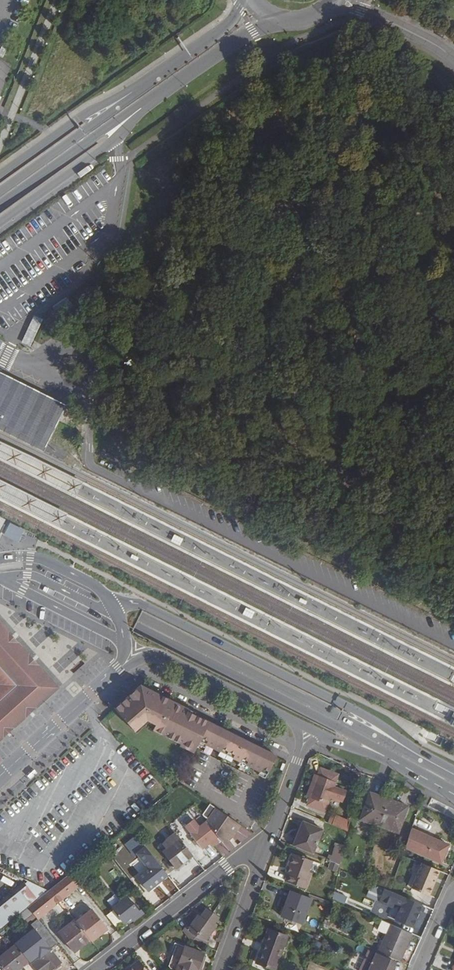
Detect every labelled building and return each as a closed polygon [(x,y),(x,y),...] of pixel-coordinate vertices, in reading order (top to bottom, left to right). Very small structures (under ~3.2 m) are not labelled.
[(60,303),(55,306),(60,313),(71,306),(66,299),(60,303)] [(0,371),(0,429),(6,432),(25,442),(30,433),(34,423),(37,425),(42,416),(45,410),(52,396),(42,392),(29,385),(0,371)] [(56,398),(52,396),(45,410),(42,416),(37,425),(28,443),(44,451),(68,404),(56,398)] [(0,442),(0,460),(76,497),(83,483),(0,442)] [(9,523),(3,535),(18,543),(24,530),(9,523)] [(0,624),(0,741),(57,688),(6,630),(0,624)] [(156,726),(153,732),(180,745),(181,743),(196,751),(198,746),(204,750),(206,747),(219,752),(217,756),(231,763),(233,760),(238,763),(237,766),(244,770),(247,767),(259,773),(257,777),(265,781),(276,757),(237,737),(209,723),(188,713),(175,706),(176,704),(141,686),(115,710),(135,732),(147,721),(156,726)] [(176,704),(175,706),(188,713),(189,710),(176,704)] [(180,745),(179,747),(194,755),(196,751),(181,743),(180,745)] [(320,768),(317,777),(336,783),(339,774),(320,768)] [(336,783),(317,777),(309,797),(328,804),(330,798),(342,802),(346,793),(334,788),(336,783)] [(370,793),(360,820),(378,826),(387,799),(370,793)] [(407,806),(387,799),(378,826),(398,833),(407,806)] [(202,813),(208,818),(217,810),(209,804),(202,813)] [(218,837),(222,843),(229,835),(231,837),(239,826),(217,810),(205,820),(206,821),(218,837)] [(327,823),(332,825),(335,816),(331,814),(327,823)] [(332,825),(347,831),(349,822),(346,821),(335,816),(332,825)] [(189,834),(202,849),(208,844),(215,839),(218,837),(206,821),(199,826),(193,819),(185,825),(190,832),(189,834)] [(290,845),(312,854),(322,830),(302,822),(295,839),(293,838),(290,845)] [(129,825),(123,830),(136,846),(141,842),(129,825)] [(449,845),(412,829),(405,848),(441,863),(449,845)] [(178,838),(174,833),(161,843),(165,848),(178,838)] [(161,850),(175,869),(192,856),(178,838),(165,848),(161,850)] [(326,859),(339,864),(343,848),(334,846),(331,856),(328,855),(326,859)] [(149,868),(136,878),(143,886),(149,881),(153,886),(167,876),(146,847),(137,854),(149,868)] [(288,865),(291,867),(288,874),(286,880),(306,888),(311,874),(308,872),(312,862),(292,855),(288,865)] [(339,865),(330,862),(327,869),(336,873),(339,865)] [(422,864),(412,889),(429,896),(439,871),(422,864)] [(81,884),(71,872),(51,890),(60,901),(81,884)] [(27,881),(0,903),(0,929),(1,930),(3,928),(20,914),(29,907),(48,891),(27,881)] [(149,881),(143,886),(147,891),(153,886),(149,881)] [(375,901),(381,889),(372,884),(366,896),(375,901)] [(51,890),(48,891),(29,907),(36,915),(38,918),(60,901),(51,890)] [(280,916),(302,925),(312,899),(289,891),(280,916)] [(334,892),(331,900),(345,904),(347,896),(334,892)] [(112,909),(113,910),(106,915),(116,928),(130,917),(134,921),(144,914),(141,909),(138,911),(133,905),(127,897),(112,909)] [(404,898),(395,920),(412,927),(421,906),(404,898)] [(20,914),(27,922),(31,919),(36,915),(29,907),(20,914)] [(197,914),(187,927),(205,941),(215,927),(213,925),(219,917),(205,907),(200,915),(197,914)] [(92,909),(76,922),(87,937),(89,938),(105,925),(92,909)] [(74,920),(58,933),(71,949),(87,937),(76,922),(74,920)] [(108,929),(105,925),(89,938),(90,941),(91,942),(108,929)] [(181,930),(191,942),(205,947),(208,943),(205,941),(187,927),(185,925),(181,930)] [(397,928),(390,925),(377,952),(400,962),(412,934),(397,928)] [(267,929),(255,963),(274,969),(275,969),(286,937),(267,929)] [(89,938),(87,937),(71,949),(74,953),(90,941),(89,938)] [(0,957),(0,965),(1,966),(4,969),(17,969),(22,966),(29,961),(16,944),(0,957)] [(184,945),(183,947),(176,944),(168,967),(171,969),(197,969),(204,952),(184,945)] [(53,947),(31,965),(36,969),(52,969),(64,960),(53,947)] [(368,950),(359,969),(392,969),(395,962),(368,950)] [(139,960),(126,969),(146,969),(139,960)]
